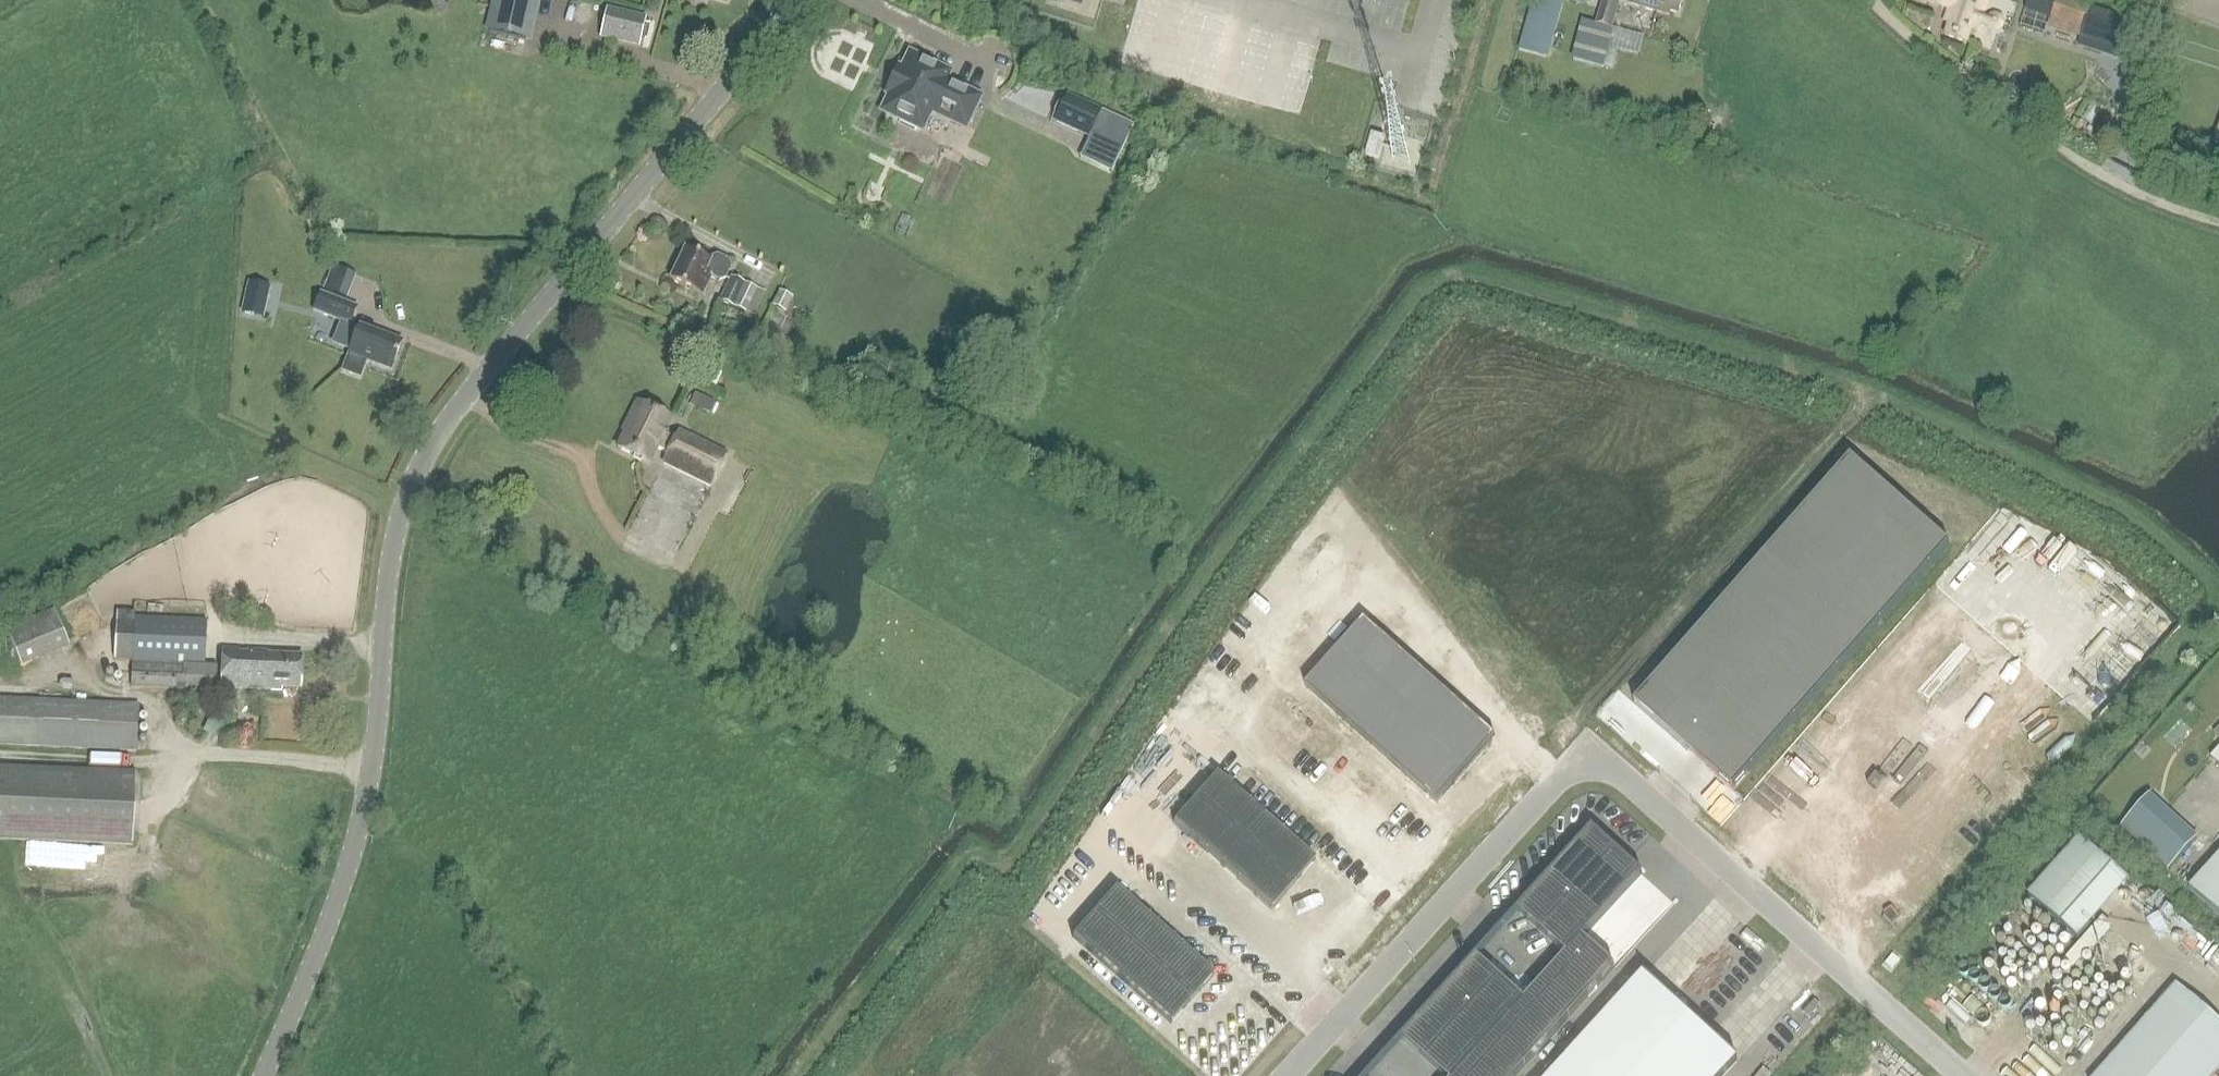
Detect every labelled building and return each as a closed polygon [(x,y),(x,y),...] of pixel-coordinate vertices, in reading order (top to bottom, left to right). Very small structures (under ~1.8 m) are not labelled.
[(483,31),(530,41),(539,0),(490,0),(483,31)] [(1082,8),(1084,0),(1054,0),(1082,8)] [(1546,58),(1562,3),(1550,0),(1532,0),(1517,50),(1546,58)] [(1627,4),(1669,16),(1670,13),(1678,15),(1683,0),(1628,0),(1627,4)] [(1939,5),(1948,8),(1944,22),(1949,23),(1945,36),(1966,42),(1971,28),(1976,29),(1978,22),(1987,25),(1990,30),(1995,32),(2000,29),(2002,23),(1999,18),(1994,17),(1989,19),(1980,16),(1981,13),(1984,12),(1987,2),(1986,0),(1941,0),(1939,5)] [(2025,10),(2049,19),(2050,17),(2056,0),(2029,0),(2025,10)] [(2091,8),(2069,0),(2056,0),(2050,17),(2060,20),(2063,12),(2075,16),(2072,24),(2084,28),(2091,8)] [(1580,20),(1570,59),(1603,68),(1613,28),(1612,28),(1618,6),(1604,1),(1597,24),(1580,20)] [(2081,38),(2105,46),(2108,36),(2115,16),(2091,8),(2084,28),(2081,38)] [(606,12),(600,37),(639,46),(644,21),(606,12)] [(915,130),(917,126),(921,129),(930,110),(964,126),(978,98),(944,81),(948,73),(910,55),(902,71),(897,68),(886,92),(891,95),(883,110),(900,119),(899,122),(915,130)] [(1101,112),(1066,95),(1057,114),(1091,131),(1089,136),(1123,151),(1134,127),(1101,112)] [(1425,139),(1429,126),(1418,123),(1414,136),(1425,139)] [(1378,159),(1384,139),(1372,134),(1366,155),(1378,159)] [(684,249),(670,280),(702,296),(711,277),(719,281),(725,279),(730,268),(728,262),(716,257),(711,259),(710,261),(684,249)] [(718,301),(754,317),(764,294),(730,277),(718,301)] [(248,281),(242,311),(256,315),(260,297),(267,299),(270,286),(248,281)] [(357,306),(319,291),(311,312),(349,327),(357,306)] [(771,305),(785,313),(793,298),(779,291),(771,305)] [(391,369),(401,343),(359,326),(348,353),(349,353),(344,366),(347,373),(354,376),(362,373),(366,360),(391,369)] [(628,420),(631,421),(617,448),(648,464),(656,448),(668,454),(663,463),(709,486),(725,454),(679,431),(675,440),(663,434),(671,419),(637,402),(628,420)] [(1851,458),(1634,704),(1733,791),(1949,545),(1851,458)] [(62,607),(12,630),(29,667),(79,644),(62,607)] [(117,616),(115,661),(132,661),(132,664),(131,687),(182,689),(216,690),(217,666),(204,666),(206,620),(196,619),(134,617),(134,613),(117,613),(117,616)] [(1364,620),(1305,686),(1436,803),(1493,740),(1476,725),(1479,722),(1364,620)] [(282,691),(282,687),(300,688),(302,657),(267,655),(267,651),(253,651),(253,653),(239,652),(239,650),(222,649),(220,688),(282,691)] [(1799,756),(1913,856),(1976,784),(1862,684),(1799,756)] [(32,746),(137,751),(139,705),(0,698),(0,744),(32,746)] [(2218,765),(2218,748),(2211,757),(2218,765)] [(0,767),(0,839),(132,845),(136,773),(0,767)] [(1216,774),(1173,824),(1271,910),(1314,861),(1216,774)] [(2149,793),(2119,827),(2167,871),(2198,837),(2149,793)] [(1615,968),(1582,939),(1641,874),(1592,830),(1518,912),(1566,955),(1524,1001),(1477,957),(1403,1039),(1444,1075),(1517,1075),(1615,968)] [(2068,837),(2014,893),(2069,946),(2056,960),(2069,973),(2112,928),(2094,911),(2118,885),(2068,837)] [(2187,887),(2218,916),(2218,852),(2187,887)] [(1116,888),(1072,938),(1170,1024),(1214,975),(1116,888)] [(1552,1075),(1723,1075),(1737,1060),(1643,974),(1552,1075)] [(2218,1067),(2218,1022),(2175,983),(2094,1075),(2211,1075),(2218,1067)]
